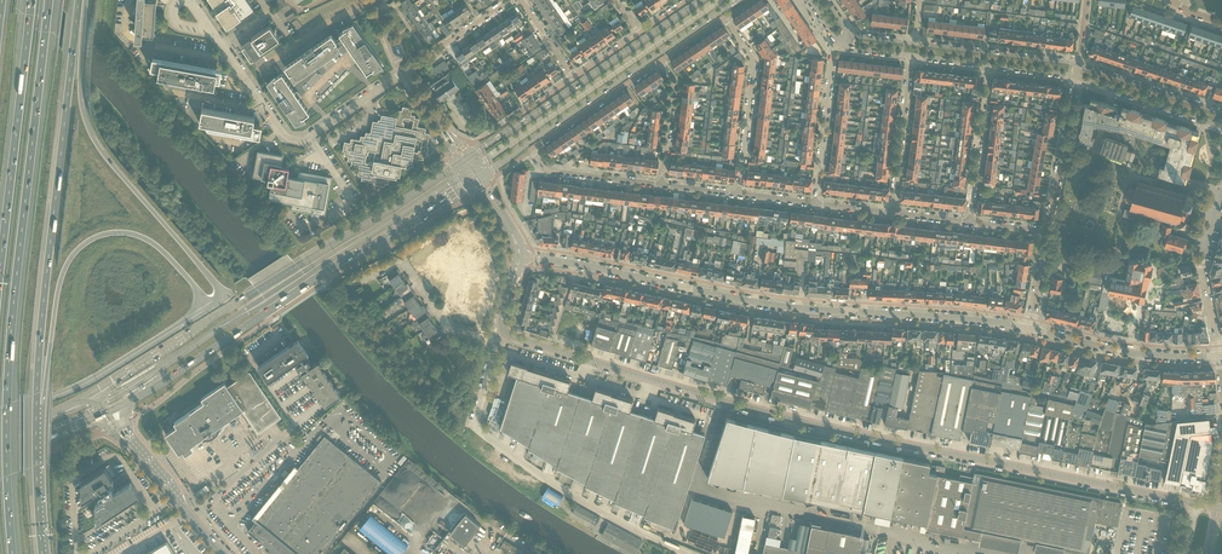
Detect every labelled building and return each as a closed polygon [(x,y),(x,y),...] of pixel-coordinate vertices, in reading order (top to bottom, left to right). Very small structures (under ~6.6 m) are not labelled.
[(137,2),(138,2),(136,29),(155,30),(157,4),(157,3),(157,0),(137,0),(137,2)] [(225,23),(228,27),(253,9),(247,0),(209,0),(220,17),(225,23)] [(406,9),(413,4),(410,0),(403,0),(400,2),(401,2),(405,8),(405,9),(406,9)] [(542,11),(552,3),(550,0),(544,0),(538,4),(542,11)] [(575,2),(572,4),(576,10),(580,8),(582,6),(578,0),(575,2)] [(589,1),(589,2),(594,10),(598,7),(597,5),(604,1),(603,0),(603,1),(603,0),(591,0),(589,1)] [(643,4),(646,8),(648,6),(652,11),(659,6),(655,0),(645,0),(644,0),(646,2),(643,4)] [(756,4),(762,12),(764,15),(770,11),(769,10),(772,8),(768,3),(766,5),(762,0),(761,0),(756,4)] [(789,0),(785,0),(777,6),(781,11),(784,9),(792,4),(789,0)] [(848,8),(857,2),(855,0),(847,0),(844,2),(848,8)] [(857,2),(848,8),(852,14),(861,8),(857,2)] [(413,4),(406,9),(410,15),(410,16),(410,15),(411,16),(417,11),(419,10),(414,3),(413,4)] [(542,11),(546,16),(556,9),(552,3),(542,11)] [(465,4),(460,8),(467,18),(469,16),(468,15),(471,13),(465,4)] [(600,9),(602,12),(609,7),(607,4),(600,9)] [(646,8),(643,4),(636,8),(640,15),(647,10),(646,8)] [(756,4),(750,7),(756,16),(762,12),(756,4)] [(796,9),(792,4),(784,9),(786,13),(787,15),(788,15),(796,9)] [(1127,10),(1126,17),(1130,18),(1130,16),(1137,19),(1140,8),(1133,6),(1132,10),(1131,12),(1127,10)] [(750,7),(745,11),(750,20),(756,16),(750,7)] [(460,8),(454,12),(460,20),(463,18),(464,20),(467,18),(460,8)] [(861,8),(852,14),(856,20),(865,14),(861,8)] [(1137,19),(1143,21),(1147,10),(1140,8),(1137,19)] [(546,16),(550,23),(560,16),(556,9),(546,16)] [(800,15),(796,9),(788,15),(790,19),(789,19),(791,21),(792,21),(800,15)] [(1143,21),(1142,24),(1149,26),(1150,23),(1154,12),(1147,10),(1143,21)] [(415,22),(422,18),(417,11),(411,16),(415,22)] [(745,11),(739,15),(745,24),(747,28),(753,24),(750,20),(745,11)] [(286,17),(288,21),(297,16),(294,12),(286,17)] [(454,12),(449,15),(456,26),(458,24),(457,22),(460,20),(454,12)] [(1150,23),(1157,25),(1160,15),(1154,12),(1150,23)] [(510,18),(509,18),(516,27),(518,25),(520,26),(522,24),(522,23),(523,22),(516,13),(516,14),(510,18)] [(871,24),(878,25),(879,15),(872,14),(871,24)] [(456,26),(449,15),(443,19),(449,28),(452,26),(453,27),(456,26)] [(745,24),(739,15),(733,19),(739,28),(745,24)] [(804,21),(800,15),(792,21),(794,24),(793,25),(795,27),(804,21)] [(878,25),(885,25),(886,16),(879,15),(878,25)] [(1157,25),(1163,28),(1167,17),(1160,15),(1157,25)] [(422,18),(415,22),(420,29),(419,29),(420,29),(429,23),(424,16),(422,18)] [(550,23),(554,29),(564,22),(560,16),(550,23)] [(885,25),(892,26),(893,16),(886,16),(885,25)] [(892,26),(899,27),(900,17),(893,16),(892,26)] [(900,17),(899,27),(906,28),(908,18),(907,18),(900,17)] [(1162,30),(1169,33),(1174,19),(1167,17),(1163,28),(1162,30)] [(503,22),(507,29),(509,31),(516,27),(509,18),(503,23),(503,22)] [(292,23),(299,33),(304,29),(297,19),(292,23)] [(1174,19),(1169,33),(1176,35),(1177,32),(1180,21),(1174,19)] [(618,20),(611,25),(614,29),(616,32),(623,27),(618,20)] [(808,27),(804,21),(795,27),(792,29),(796,34),(799,32),(808,27)] [(927,31),(934,32),(935,22),(928,21),(927,31)] [(1187,24),(1180,21),(1177,32),(1183,34),(1187,24)] [(424,36),(431,31),(435,29),(431,22),(429,23),(420,29),(424,36)] [(503,23),(496,27),(501,34),(502,36),(509,32),(509,31),(507,29),(503,22),(502,22),(503,23)] [(564,22),(554,29),(558,34),(558,35),(565,30),(568,28),(565,23),(564,22)] [(934,32),(941,32),(942,22),(935,22),(934,32)] [(941,32),(948,33),(949,23),(942,22),(941,32)] [(444,23),(441,25),(439,26),(446,36),(451,33),(444,23)] [(948,33),(955,34),(956,24),(949,23),(948,33)] [(341,38),(356,59),(366,74),(372,71),(372,72),(384,68),(381,64),(354,24),(353,24),(342,28),(344,31),(341,33),(343,36),(341,38)] [(955,34),(962,35),(963,25),(956,24),(955,34)] [(607,25),(600,30),(608,41),(615,36),(611,31),(614,29),(616,32),(614,29),(611,25),(611,26),(609,28),(607,25)] [(962,35),(969,36),(970,26),(963,25),(962,35)] [(988,34),(988,39),(989,39),(989,41),(995,41),(995,40),(996,40),(997,31),(998,26),(989,25),(989,27),(989,32),(988,34)] [(252,41),(245,46),(242,48),(251,61),(257,57),(256,55),(279,39),(270,26),(251,39),(252,41)] [(531,26),(524,31),(525,31),(527,34),(534,29),(532,28),(532,26),(531,26)] [(723,26),(717,30),(723,38),(728,35),(729,35),(723,26)] [(969,36),(976,37),(977,27),(970,26),(969,36)] [(1041,46),(1044,46),(1047,29),(1047,26),(1044,26),(1043,35),(1039,35),(1038,46),(1041,46)] [(1190,37),(1196,38),(1199,28),(1193,26),(1189,36),(1190,37)] [(496,27),(489,32),(494,39),(501,34),(496,27)] [(812,33),(808,27),(799,32),(802,36),(801,36),(803,39),(812,33)] [(977,27),(976,37),(983,38),(984,27),(984,28),(977,27)] [(1001,41),(1004,42),(1006,29),(999,28),(997,40),(1001,41)] [(1196,39),(1194,45),(1200,47),(1203,41),(1202,41),(1206,30),(1199,28),(1196,38),(1196,39)] [(1008,42),(1011,42),(1013,29),(1006,29),(1004,42),(1007,42),(1008,42)] [(1015,43),(1018,43),(1019,30),(1013,29),(1011,42),(1014,42),(1015,43)] [(1051,47),(1053,37),(1053,31),(1050,31),(1050,30),(1047,29),(1044,46),(1048,46),(1048,47),(1051,47)] [(600,30),(593,35),(601,46),(608,41),(600,30)] [(717,30),(711,34),(717,42),(723,38),(717,30)] [(1021,43),(1025,44),(1026,31),(1019,30),(1018,43),(1021,44),(1021,43)] [(1055,47),(1058,48),(1059,37),(1060,31),(1057,30),(1056,37),(1053,37),(1051,47),(1054,48),(1055,47)] [(1202,41),(1209,43),(1213,32),(1206,30),(1202,41)] [(427,45),(432,42),(434,45),(440,40),(438,37),(436,38),(431,31),(424,36),(423,37),(425,40),(424,41),(427,45)] [(489,32),(483,36),(489,46),(496,42),(494,39),(489,32),(489,31),(489,32)] [(1066,38),(1065,49),(1067,49),(1068,49),(1071,49),(1073,32),(1070,32),(1069,39),(1066,38)] [(1209,43),(1216,45),(1219,35),(1213,32),(1209,43)] [(520,33),(513,38),(516,42),(520,39),(523,37),(520,34),(520,33)] [(521,40),(525,47),(535,40),(531,34),(531,33),(521,40)] [(804,46),(816,38),(812,33),(803,39),(800,40),(801,41),(802,43),(804,46)] [(286,66),(284,67),(289,75),(291,73),(294,77),(295,78),(295,79),(296,78),(298,77),(314,66),(320,62),(335,51),(334,49),(337,47),(335,43),(337,42),(336,41),(331,34),(329,36),(286,66)] [(711,34),(706,38),(711,46),(717,42),(711,34)] [(593,35),(586,40),(594,51),(601,46),(593,35)] [(482,37),(476,41),(481,48),(483,51),(485,55),(492,50),(489,46),(483,36),(482,36),(482,37)] [(755,45),(759,51),(771,42),(768,37),(755,45)] [(706,38),(700,42),(705,50),(711,46),(706,38)] [(1095,40),(1090,55),(1093,56),(1094,57),(1096,58),(1100,47),(1102,39),(1099,38),(1098,41),(1095,40)] [(535,40),(525,47),(529,53),(528,54),(530,56),(541,49),(539,46),(535,40)] [(580,47),(578,48),(581,52),(583,51),(587,56),(594,51),(586,40),(579,45),(580,47)] [(476,41),(469,46),(474,52),(481,48),(476,41),(475,41),(476,41)] [(789,45),(791,49),(797,45),(795,41),(789,45)] [(700,42),(694,46),(700,54),(705,50),(700,42)] [(762,56),(763,55),(771,49),(770,47),(774,44),(772,42),(771,42),(759,51),(762,56)] [(1100,58),(1103,59),(1108,43),(1105,42),(1103,48),(1100,47),(1096,58),(1099,59),(1100,58)] [(1106,61),(1109,62),(1113,51),(1110,50),(1112,44),(1109,43),(1108,43),(1103,59),(1106,60),(1106,61)] [(469,46),(462,50),(467,57),(469,61),(476,56),(474,52),(469,46),(469,45),(468,46),(469,46)] [(797,45),(791,49),(794,53),(800,49),(797,45)] [(1113,63),(1116,64),(1122,45),(1121,45),(1118,46),(1116,52),(1113,51),(1109,62),(1112,63),(1113,63)] [(1119,65),(1122,66),(1125,56),(1122,55),(1125,46),(1122,45),(1116,64),(1119,65)] [(575,46),(569,50),(570,53),(575,60),(582,55),(580,52),(581,52),(578,48),(578,49),(578,48),(577,48),(575,46)] [(694,46),(688,50),(694,58),(700,54),(694,46)] [(546,48),(536,54),(541,61),(543,60),(541,57),(549,51),(546,48)] [(771,49),(763,55),(765,58),(765,59),(777,56),(779,55),(773,48),(771,49)] [(455,55),(458,60),(460,62),(462,66),(469,61),(467,57),(462,50),(462,51),(455,55)] [(688,50),(683,54),(688,62),(694,58),(688,50)] [(1125,56),(1122,66),(1125,67),(1126,67),(1128,68),(1134,52),(1131,51),(1130,54),(1127,53),(1126,56),(1125,56)] [(716,52),(711,55),(716,63),(719,61),(721,60),(718,56),(716,52)] [(1134,52),(1128,68),(1132,69),(1132,70),(1135,71),(1138,60),(1139,57),(1136,56),(1137,53),(1134,52)] [(683,54),(677,58),(682,66),(688,62),(683,54)] [(765,59),(764,63),(776,65),(779,65),(780,65),(781,59),(779,59),(779,55),(777,56),(765,59)] [(1138,71),(1141,72),(1147,56),(1143,55),(1141,61),(1138,60),(1135,71),(1137,72),(1138,71)] [(1145,74),(1147,75),(1151,64),(1147,63),(1150,57),(1147,56),(1141,72),(1144,73),(1145,74)] [(150,68),(159,70),(158,76),(199,84),(199,85),(211,87),(211,86),(215,87),(216,80),(220,81),(222,69),(153,57),(150,68)] [(500,57),(498,59),(501,64),(503,67),(510,62),(508,59),(503,62),(500,57)] [(682,66),(677,58),(671,62),(676,70),(677,70),(682,66)] [(732,64),(731,71),(732,71),(743,72),(744,66),(744,60),(743,58),(737,62),(733,62),(733,64),(732,64)] [(1159,61),(1154,76),(1157,77),(1157,78),(1160,79),(1164,69),(1160,68),(1162,64),(1163,64),(1164,60),(1160,58),(1159,61)] [(838,70),(845,70),(846,61),(839,60),(838,70)] [(1151,75),(1154,76),(1159,61),(1156,60),(1154,66),(1151,64),(1147,75),(1150,76),(1151,75)] [(445,61),(433,69),(436,74),(442,70),(443,72),(449,68),(448,66),(445,61)] [(845,70),(852,71),(853,61),(846,61),(845,70)] [(852,71),(859,72),(860,62),(853,61),(852,71)] [(1170,83),(1173,83),(1176,73),(1173,72),(1176,62),(1173,61),(1173,63),(1172,65),(1166,81),(1170,82),(1170,83)] [(510,62),(503,67),(507,72),(514,67),(510,62)] [(548,64),(544,66),(546,70),(549,74),(551,76),(558,71),(553,65),(551,62),(548,64)] [(859,72),(866,73),(867,63),(860,62),(859,72)] [(866,73),(873,74),(874,64),(867,63),(866,73)] [(810,70),(821,72),(822,65),(819,65),(819,66),(815,66),(815,65),(811,64),(806,64),(805,67),(811,68),(810,70)] [(873,74),(880,75),(881,65),(874,64),(873,74)] [(1164,80),(1166,81),(1172,65),(1169,64),(1167,70),(1164,69),(1160,79),(1163,80),(1164,80)] [(542,70),(535,75),(543,85),(550,81),(546,76),(548,74),(549,74),(546,70),(544,66),(543,65),(541,66),(543,69),(543,70),(542,70)] [(880,75),(887,76),(888,66),(881,65),(880,75)] [(887,76),(894,77),(895,67),(888,66),(887,76)] [(895,67),(894,77),(901,78),(902,68),(895,67)] [(1176,84),(1179,85),(1185,69),(1181,68),(1181,69),(1178,68),(1176,73),(1173,83),(1175,84),(1176,84)] [(913,93),(921,94),(921,90),(924,71),(924,70),(917,69),(916,71),(915,80),(913,93)] [(1183,87),(1185,88),(1189,78),(1185,76),(1188,70),(1185,69),(1179,85),(1183,86),(1183,87)] [(476,71),(468,77),(473,85),(482,80),(476,71)] [(658,71),(652,75),(658,83),(664,79),(658,71)] [(922,85),(921,90),(924,90),(925,81),(926,81),(929,82),(931,72),(930,71),(929,71),(927,71),(924,71),(922,85)] [(933,88),(936,88),(938,72),(934,72),(934,71),(932,71),(931,72),(929,82),(933,82),(932,87),(933,88)] [(938,72),(936,88),(939,88),(939,83),(943,84),(945,73),(941,72),(941,73),(938,72)] [(1189,88),(1192,89),(1197,73),(1194,72),(1192,79),(1189,78),(1185,88),(1188,89),(1189,88)] [(432,91),(440,102),(449,97),(452,95),(452,94),(460,89),(452,78),(451,78),(448,73),(443,77),(435,83),(435,82),(430,86),(433,91),(432,91)] [(533,77),(528,79),(536,90),(543,85),(535,75),(534,73),(531,74),(533,77)] [(947,84),(950,84),(952,74),(945,73),(943,84),(943,89),(946,89),(947,84)] [(1196,91),(1198,92),(1201,82),(1198,81),(1200,74),(1197,73),(1192,89),(1195,90),(1196,91)] [(954,90),(957,90),(959,75),(956,75),(955,74),(952,74),(950,84),(955,85),(954,90)] [(266,83),(267,84),(295,125),(306,121),(304,118),(309,114),(284,77),(282,79),(280,75),(276,78),(275,75),(266,83)] [(652,75),(646,79),(652,87),(658,83),(652,75)] [(957,90),(964,91),(966,76),(965,76),(965,75),(963,75),(962,75),(959,75),(957,90)] [(966,76),(965,86),(969,87),(968,89),(968,92),(971,92),(972,87),(973,77),(970,76),(969,76),(967,75),(967,76),(966,76)] [(970,100),(978,101),(979,93),(979,87),(980,79),(979,78),(979,77),(973,76),(973,77),(972,87),(971,92),(970,100)] [(1207,87),(1211,88),(1215,79),(1215,78),(1208,76),(1207,77),(1204,83),(1201,82),(1198,92),(1201,93),(1202,92),(1205,94),(1207,87)] [(993,78),(990,102),(996,103),(997,103),(998,98),(998,92),(1000,79),(999,79),(993,78)] [(528,79),(521,84),(529,95),(536,90),(528,79)] [(646,79),(640,83),(646,91),(652,87),(646,79)] [(1004,80),(1000,79),(998,92),(1005,93),(1007,80),(1005,79),(1004,80)] [(490,80),(475,90),(480,97),(495,88),(490,80)] [(1009,80),(1007,80),(1005,93),(1012,93),(1013,81),(1009,80)] [(1016,81),(1013,81),(1012,93),(1018,94),(1020,81),(1017,81),(1016,81)] [(1023,82),(1020,81),(1018,94),(1025,95),(1027,83),(1024,82),(1023,82)] [(1030,83),(1027,83),(1025,95),(1032,96),(1033,83),(1031,82),(1030,83)] [(646,91),(640,83),(635,87),(640,95),(641,95),(640,95),(646,91)] [(1038,97),(1040,84),(1037,84),(1037,83),(1033,83),(1032,96),(1038,97)] [(529,95),(521,84),(514,89),(521,100),(529,95)] [(1043,85),(1040,84),(1038,97),(1045,98),(1047,85),(1044,84),(1043,85)] [(1212,96),(1221,99),(1221,88),(1219,87),(1220,85),(1217,84),(1216,84),(1215,86),(1212,96)] [(1050,85),(1047,85),(1045,98),(1052,99),(1054,86),(1051,86),(1050,85)] [(1057,87),(1054,86),(1052,99),(1059,100),(1061,87),(1060,87),(1060,86),(1058,86),(1057,87)] [(505,87),(500,90),(503,96),(509,92),(505,87)] [(495,88),(480,97),(485,104),(496,97),(501,94),(499,91),(498,92),(495,88)] [(725,88),(724,94),(729,94),(728,95),(729,95),(740,96),(741,89),(737,89),(737,90),(733,90),(734,89),(725,88)] [(683,90),(682,95),(683,96),(699,98),(699,92),(694,91),(694,90),(690,90),(690,89),(686,89),(686,90),(683,90)] [(627,92),(621,96),(627,104),(632,100),(632,101),(633,100),(627,92)] [(621,96),(615,100),(621,108),(627,104),(621,96)] [(485,104),(490,111),(501,104),(496,97),(485,104)] [(665,97),(658,102),(658,106),(665,107),(666,97),(665,97)] [(615,100),(609,104),(615,112),(621,108),(615,100)] [(1078,143),(1077,148),(1083,149),(1087,149),(1088,147),(1090,147),(1091,144),(1093,144),(1094,139),(1092,138),(1094,125),(1095,123),(1098,124),(1098,125),(1107,127),(1107,126),(1111,126),(1111,128),(1112,126),(1116,127),(1116,128),(1124,130),(1123,139),(1124,139),(1122,143),(1106,137),(1101,150),(1106,152),(1104,155),(1131,164),(1133,160),(1135,154),(1136,151),(1135,151),(1140,134),(1142,135),(1145,136),(1148,137),(1159,141),(1162,142),(1161,142),(1162,142),(1165,143),(1172,145),(1171,148),(1170,148),(1168,155),(1169,155),(1168,158),(1166,158),(1168,159),(1167,162),(1166,162),(1164,166),(1161,165),(1159,171),(1161,171),(1160,174),(1159,173),(1158,173),(1158,174),(1171,178),(1179,180),(1184,182),(1185,182),(1186,182),(1187,177),(1198,138),(1197,138),(1199,133),(1196,132),(1190,130),(1190,129),(1180,125),(1180,126),(1176,125),(1173,124),(1172,124),(1169,123),(1165,121),(1165,120),(1155,117),(1155,118),(1151,117),(1144,114),(1140,113),(1140,112),(1130,109),(1130,110),(1122,107),(1121,110),(1121,112),(1117,110),(1118,109),(1118,108),(1109,105),(1101,102),(1100,102),(1094,100),(1093,102),(1092,102),(1091,102),(1089,105),(1086,104),(1085,109),(1084,109),(1082,117),(1084,118),(1083,121),(1081,121),(1081,122),(1083,122),(1082,126),(1081,126),(1079,134),(1081,135),(1080,139),(1078,138),(1078,139),(1080,139),(1079,143),(1078,143)] [(648,112),(648,115),(660,117),(661,113),(661,111),(661,110),(665,110),(665,107),(658,106),(658,102),(649,108),(651,109),(651,112),(648,112)] [(501,104),(490,111),(495,118),(506,111),(501,104)] [(609,104),(604,108),(609,116),(615,112),(609,104)] [(361,180),(370,182),(374,182),(373,184),(385,186),(385,183),(388,184),(389,177),(396,178),(397,175),(400,176),(401,167),(410,169),(410,166),(413,166),(414,158),(423,160),(424,157),(426,157),(428,147),(427,146),(429,134),(425,133),(426,129),(417,127),(419,119),(415,118),(415,116),(411,115),(412,111),(409,110),(410,108),(402,107),(402,111),(397,110),(397,114),(392,114),(392,117),(389,116),(371,128),(370,133),(366,132),(365,136),(360,136),(360,140),(356,139),(355,142),(355,141),(354,141),(353,141),(352,141),(352,142),(350,141),(350,143),(344,141),(342,151),(345,151),(344,155),(348,156),(347,160),(352,161),(351,165),(359,167),(358,175),(362,176),(361,180)] [(604,108),(598,112),(603,120),(609,116),(604,108)] [(199,123),(208,125),(207,128),(260,138),(262,126),(253,125),(254,119),(255,118),(202,109),(199,123)] [(1041,118),(1044,119),(1055,121),(1056,114),(1039,110),(1039,114),(1042,115),(1041,118)] [(598,112),(592,116),(598,124),(603,120),(598,112)] [(956,113),(955,119),(960,119),(971,121),(972,115),(961,113),(956,113)] [(650,118),(650,122),(660,123),(660,120),(660,119),(660,117),(645,115),(645,117),(650,118)] [(592,116),(586,120),(592,128),(598,124),(592,116)] [(992,116),(991,123),(1002,124),(1006,124),(1006,121),(1003,121),(1003,118),(992,116)] [(1037,121),(1037,124),(1054,127),(1054,124),(1055,124),(1055,122),(1055,121),(1044,119),(1044,122),(1037,121)] [(586,120),(581,124),(586,132),(592,128),(586,120)] [(622,130),(628,131),(629,129),(633,122),(631,120),(622,127),(622,130)] [(581,124),(575,128),(580,136),(586,132),(581,124)] [(1036,124),(1035,128),(1036,128),(1042,129),(1042,132),(1047,133),(1052,134),(1054,127),(1037,124),(1036,124)] [(612,132),(608,127),(602,131),(606,136),(612,132)] [(575,128),(569,132),(575,140),(580,136),(575,128)] [(990,128),(990,135),(1004,136),(1004,134),(1001,133),(1001,130),(990,128)] [(569,132),(563,135),(569,144),(575,140),(569,132)] [(1037,133),(1036,140),(1046,142),(1047,135),(1037,133)] [(563,135),(557,139),(563,148),(566,152),(571,148),(569,144),(563,135)] [(756,135),(755,141),(755,142),(755,143),(759,143),(759,141),(762,142),(772,143),(772,140),(767,140),(767,137),(756,135)] [(874,139),(874,142),(879,143),(890,144),(891,138),(880,137),(875,136),(874,139)] [(950,136),(949,142),(968,145),(969,138),(955,137),(950,136)] [(677,138),(676,144),(680,145),(680,144),(683,144),(683,145),(692,146),(693,139),(689,139),(678,138),(677,138)] [(557,139),(552,143),(557,152),(563,148),(557,139)] [(657,141),(641,139),(641,141),(647,142),(647,146),(656,147),(656,146),(657,146),(657,144),(657,141)] [(1036,140),(1034,147),(1045,149),(1046,142),(1036,140)] [(795,148),(800,149),(812,150),(811,150),(812,144),(801,143),(796,142),(795,148)] [(557,152),(552,143),(545,148),(551,156),(557,152)] [(911,143),(910,150),(927,152),(927,148),(922,147),(922,145),(911,143)] [(680,145),(676,144),(675,150),(691,152),(692,146),(683,145),(683,144),(680,144),(680,145)] [(1034,147),(1033,154),(1044,156),(1045,149),(1034,147)] [(289,168),(281,166),(283,155),(258,151),(253,176),(268,178),(267,183),(272,183),(269,198),(292,203),(291,209),(325,215),(332,178),(298,171),(297,178),(288,176),(289,168)] [(610,154),(609,165),(615,166),(616,162),(614,162),(615,159),(616,159),(616,155),(617,152),(613,152),(613,155),(610,154)] [(753,153),(752,160),(756,160),(757,160),(758,160),(762,161),(763,161),(771,162),(772,156),(767,155),(760,154),(760,153),(757,153),(757,154),(753,154),(753,153)] [(948,154),(947,157),(948,157),(952,158),(952,161),(966,163),(967,156),(952,155),(948,154)] [(1033,154),(1032,161),(1042,163),(1044,156),(1033,154)] [(910,156),(909,162),(925,164),(925,160),(921,160),(921,157),(910,156)] [(684,163),(683,163),(683,161),(680,160),(679,163),(677,163),(675,174),(682,175),(682,174),(684,163)] [(1028,160),(1027,167),(1031,168),(1041,170),(1042,163),(1032,161),(1028,160)] [(908,168),(907,174),(918,175),(924,176),(924,173),(921,173),(922,169),(919,169),(908,168)] [(1031,168),(1029,175),(1040,177),(1041,170),(1031,168)] [(528,170),(522,169),(521,172),(514,171),(510,199),(522,201),(525,173),(527,173),(528,170)] [(746,182),(753,183),(754,172),(747,171),(746,182)] [(780,176),(779,186),(785,187),(786,176),(787,172),(780,171),(780,172),(780,175),(780,176)] [(786,176),(785,187),(791,188),(793,177),(793,173),(790,172),(789,177),(786,176)] [(804,189),(806,179),(806,174),(800,173),(799,178),(798,189),(799,189),(801,190),(801,189),(804,189)] [(1126,208),(1124,215),(1129,217),(1131,217),(1142,220),(1143,215),(1147,216),(1148,216),(1151,217),(1165,221),(1172,223),(1173,223),(1173,222),(1174,223),(1178,224),(1178,225),(1186,227),(1187,223),(1188,220),(1187,220),(1183,219),(1188,202),(1192,203),(1195,195),(1193,195),(1194,193),(1193,191),(1191,190),(1190,190),(1189,191),(1189,192),(1188,193),(1187,193),(1187,194),(1182,193),(1182,192),(1181,192),(1181,193),(1175,191),(1175,190),(1175,191),(1174,191),(1174,190),(1170,189),(1170,190),(1169,189),(1168,189),(1165,188),(1163,188),(1163,187),(1162,187),(1162,188),(1157,186),(1156,185),(1156,186),(1156,184),(1152,183),(1153,178),(1136,173),(1135,173),(1133,180),(1135,180),(1132,188),(1129,189),(1127,192),(1126,192),(1126,195),(1127,198),(1127,199),(1125,207),(1125,208),(1126,208)] [(1029,175),(1028,182),(1038,184),(1040,177),(1029,175)] [(540,197),(543,197),(544,189),(545,189),(545,186),(544,186),(545,182),(539,181),(537,192),(541,192),(540,197)] [(823,192),(829,193),(831,182),(824,181),(823,192)] [(829,193),(836,193),(837,183),(831,182),(829,193)] [(1038,184),(1028,182),(1027,189),(1037,191),(1038,184)] [(549,198),(555,198),(556,191),(557,191),(558,187),(556,187),(557,183),(551,183),(550,193),(549,198)] [(869,187),(868,197),(875,198),(876,187),(876,185),(876,184),(872,184),(870,184),(869,187)] [(568,196),(567,201),(570,201),(573,202),(574,197),(575,186),(569,185),(568,189),(570,189),(569,192),(568,192),(568,196)] [(586,199),(585,203),(591,204),(592,199),(592,196),(593,196),(593,192),(592,192),(593,188),(587,188),(586,199)] [(610,202),(612,191),(605,190),(604,194),(605,194),(605,197),(604,197),(604,201),(603,206),(606,206),(607,201),(610,201),(610,202)] [(612,191),(610,202),(611,202),(610,206),(617,207),(618,199),(619,195),(618,195),(618,192),(612,191)] [(913,203),(919,204),(921,193),(914,192),(913,203)] [(976,211),(984,211),(986,195),(982,194),(981,201),(978,201),(976,211)] [(654,210),(654,206),(655,200),(656,200),(656,196),(649,195),(647,206),(647,209),(654,210)] [(990,212),(997,213),(999,196),(995,196),(994,203),(992,202),(990,212)] [(1003,214),(1010,215),(1012,198),(1009,198),(1008,204),(1005,204),(1003,214)] [(1017,216),(1024,216),(1026,200),(1022,200),(1021,206),(1018,205),(1017,216)] [(690,208),(689,215),(691,215),(692,212),(697,212),(698,201),(691,201),(690,204),(692,204),(691,208),(690,208)] [(698,201),(697,212),(700,213),(699,217),(703,217),(704,210),(705,210),(705,206),(704,206),(704,202),(698,201)] [(1032,207),(1030,217),(1037,218),(1038,206),(1039,206),(1040,202),(1035,201),(1032,201),(1032,207)] [(721,215),(721,220),(727,221),(728,212),(729,208),(728,208),(728,205),(723,204),(722,215),(721,215)] [(733,216),(735,205),(728,205),(728,208),(729,208),(728,212),(727,221),(730,221),(730,216),(733,216)] [(733,216),(732,221),(739,221),(739,217),(740,213),(741,210),(740,210),(740,206),(735,205),(733,216)] [(751,218),(750,224),(757,224),(758,219),(758,218),(759,208),(752,207),(752,211),(753,211),(752,215),(751,218)] [(761,224),(765,224),(767,209),(759,208),(758,218),(762,218),(761,224)] [(767,209),(765,224),(768,225),(772,225),(772,223),(773,220),(773,216),(774,210),(767,209)] [(773,216),(773,220),(773,221),(773,222),(776,222),(776,223),(776,227),(780,227),(780,223),(782,211),(779,211),(778,210),(776,210),(775,210),(774,210),(773,216)] [(782,211),(780,227),(783,228),(783,221),(787,222),(787,218),(788,212),(787,212),(786,211),(784,211),(782,211)] [(793,226),(796,226),(798,213),(791,212),(790,218),(790,222),(794,222),(793,226)] [(804,227),(804,223),(805,214),(798,213),(796,226),(804,227)] [(811,226),(813,215),(805,214),(804,223),(812,224),(811,225),(811,226)] [(542,245),(551,245),(551,232),(551,223),(551,218),(551,215),(545,216),(525,220),(542,245)] [(1164,225),(1165,222),(1147,217),(1145,224),(1159,227),(1160,224),(1164,225)] [(647,224),(646,226),(648,226),(648,224),(655,225),(655,224),(656,220),(648,218),(647,223),(647,224)] [(841,235),(840,238),(846,239),(847,236),(849,220),(843,219),(841,230),(841,235)] [(853,236),(853,232),(855,221),(849,220),(847,236),(853,236)] [(1172,223),(1165,221),(1165,222),(1164,225),(1161,235),(1163,236),(1160,244),(1182,251),(1183,245),(1186,246),(1188,238),(1169,233),(1172,223)] [(871,239),(872,234),(873,223),(867,222),(866,233),(865,238),(871,239)] [(885,224),(883,241),(886,241),(887,235),(889,236),(891,224),(885,224)] [(445,253),(453,248),(465,266),(457,300),(477,304),(484,279),(479,277),(480,273),(482,272),(483,269),(480,264),(484,261),(481,261),(476,253),(471,252),(462,236),(462,234),(458,227),(412,256),(411,263),(416,271),(418,271),(445,255),(445,253)] [(921,244),(921,240),(922,229),(916,228),(915,239),(914,243),(921,244)] [(551,232),(551,245),(558,246),(558,240),(559,232),(556,232),(556,231),(553,230),(553,232),(551,232)] [(577,250),(584,251),(586,241),(582,240),(584,231),(581,230),(580,234),(577,250)] [(586,241),(584,251),(591,252),(594,237),(595,233),(595,232),(592,232),(590,242),(586,241)] [(624,244),(621,258),(628,260),(629,254),(630,250),(631,247),(630,246),(627,245),(628,240),(630,234),(630,232),(627,232),(626,234),(625,240),(625,241),(624,244)] [(952,232),(950,248),(956,249),(956,248),(958,233),(952,232)] [(562,247),(569,248),(572,234),(563,233),(562,247)] [(614,257),(621,258),(624,244),(625,241),(625,240),(626,234),(623,233),(620,244),(619,248),(616,247),(615,251),(614,257)] [(572,238),(570,248),(577,250),(580,234),(577,234),(577,236),(573,235),(573,236),(572,238)] [(963,245),(971,246),(972,235),(964,234),(963,245)] [(714,237),(707,235),(706,243),(712,244),(712,243),(714,237)] [(977,247),(978,247),(979,236),(972,235),(971,246),(974,246),(977,247)] [(977,247),(977,250),(983,251),(984,247),(985,237),(979,236),(978,247),(977,247)] [(594,237),(591,252),(598,254),(600,244),(596,243),(597,238),(594,237)] [(718,244),(724,246),(725,244),(726,239),(726,238),(720,237),(718,244)] [(757,237),(756,243),(785,246),(785,240),(783,239),(778,239),(774,238),(771,238),(771,239),(757,237)] [(997,249),(997,253),(1000,253),(1000,249),(1004,250),(1005,239),(998,238),(997,249)] [(600,244),(598,254),(605,255),(608,240),(605,239),(604,244),(600,244)] [(631,255),(630,261),(638,262),(641,247),(643,240),(639,239),(637,248),(633,247),(632,251),(631,255)] [(608,240),(605,255),(612,257),(613,251),(614,246),(615,241),(613,241),(611,241),(608,240)] [(733,240),(732,247),(739,249),(741,242),(733,240)] [(785,253),(784,257),(796,258),(796,259),(807,260),(807,259),(808,250),(808,248),(809,242),(802,242),(795,241),(787,240),(785,240),(785,246),(785,253)] [(1018,240),(1016,251),(1019,252),(1018,257),(1019,257),(1019,262),(1022,262),(1022,261),(1023,250),(1024,241),(1018,240)] [(1024,241),(1022,261),(1025,262),(1027,253),(1030,253),(1031,248),(1032,247),(1032,244),(1032,243),(1031,242),(1030,241),(1026,240),(1025,241),(1024,241)] [(739,249),(738,255),(746,257),(747,243),(741,242),(739,249)] [(641,247),(638,262),(646,264),(648,255),(644,254),(645,248),(641,247)] [(649,252),(647,264),(654,266),(658,250),(654,249),(653,253),(649,252)] [(658,250),(654,266),(661,268),(663,257),(663,255),(660,254),(661,250),(658,250)] [(679,257),(676,271),(683,272),(686,259),(687,253),(688,250),(685,250),(683,258),(679,257)] [(807,259),(807,260),(815,261),(816,256),(816,251),(815,251),(808,250),(807,259)] [(661,268),(667,269),(671,253),(668,252),(666,258),(663,257),(661,268)] [(671,253),(667,269),(675,271),(677,260),(673,260),(675,254),(671,253)] [(686,259),(683,272),(690,274),(693,260),(689,259),(690,254),(687,253),(686,259)] [(489,255),(484,259),(487,263),(492,259),(489,255)] [(1091,255),(1090,261),(1102,263),(1103,257),(1091,255)] [(1213,262),(1221,265),(1221,257),(1215,256),(1213,262)] [(784,259),(784,266),(795,267),(796,259),(796,258),(784,257),(784,259)] [(693,260),(690,274),(697,276),(701,259),(694,258),(693,260)] [(1105,275),(1101,296),(1108,297),(1109,292),(1135,297),(1135,299),(1145,301),(1149,278),(1151,278),(1153,269),(1151,269),(1152,263),(1130,259),(1127,279),(1105,275)] [(700,270),(698,276),(705,277),(708,261),(705,261),(704,267),(700,266),(700,270)] [(708,261),(705,277),(711,279),(714,263),(711,262),(708,261)] [(726,276),(725,281),(733,283),(736,264),(736,263),(729,262),(728,267),(727,272),(726,276)] [(714,263),(711,279),(717,280),(721,264),(714,263)] [(1019,263),(1018,270),(1027,272),(1029,265),(1019,263)] [(721,264),(717,280),(723,281),(724,281),(725,276),(726,272),(726,269),(723,268),(724,265),(721,264)] [(736,264),(733,283),(740,285),(741,285),(742,279),(743,276),(744,272),(743,272),(743,271),(739,271),(739,268),(740,265),(736,264)] [(1180,267),(1182,276),(1192,273),(1191,265),(1180,267)] [(442,267),(422,280),(428,290),(448,277),(442,267)] [(1077,281),(1088,283),(1091,284),(1102,286),(1102,283),(1104,274),(1066,267),(1064,279),(1065,280),(1066,280),(1072,281),(1077,282),(1077,281)] [(389,275),(387,276),(389,279),(394,286),(403,280),(398,274),(400,272),(397,269),(389,275)] [(742,279),(741,285),(749,286),(752,271),(748,270),(747,273),(744,272),(743,276),(742,279)] [(1018,270),(1017,278),(1026,280),(1027,272),(1018,270)] [(1216,271),(1211,270),(1210,273),(1212,278),(1221,276),(1221,271),(1216,271)] [(752,271),(749,286),(756,288),(757,282),(758,280),(758,279),(754,278),(755,272),(752,271)] [(759,288),(767,290),(769,280),(769,279),(766,278),(767,272),(763,272),(759,288)] [(1053,277),(1050,293),(1056,294),(1060,294),(1061,294),(1062,286),(1064,286),(1065,280),(1064,279),(1062,279),(1063,274),(1057,273),(1056,278),(1053,277)] [(835,291),(835,297),(841,297),(842,281),(843,276),(843,274),(839,274),(839,276),(839,282),(835,282),(835,286),(835,291)] [(769,280),(767,290),(775,291),(776,281),(777,276),(774,275),(773,280),(769,280)] [(783,286),(782,292),(788,293),(792,293),(793,283),(790,283),(791,278),(791,276),(787,275),(786,275),(785,282),(784,282),(783,286)] [(1212,278),(1213,285),(1219,284),(1221,283),(1221,280),(1221,279),(1221,276),(1212,278)] [(529,279),(527,286),(540,290),(541,287),(538,286),(540,278),(534,277),(533,280),(529,279)] [(793,283),(792,293),(799,294),(799,288),(800,279),(797,278),(794,278),(793,283)] [(828,280),(826,296),(833,297),(835,279),(828,278),(828,280)] [(857,278),(857,287),(867,288),(868,278),(857,278)] [(910,301),(917,301),(918,278),(913,278),(913,287),(914,287),(914,290),(910,290),(910,301)] [(961,290),(959,304),(966,305),(968,288),(969,279),(964,278),(963,287),(964,287),(964,288),(964,291),(961,290)] [(1015,285),(1017,285),(1021,286),(1025,287),(1026,280),(1017,278),(1016,281),(1015,285)] [(818,296),(826,296),(828,280),(827,280),(825,279),(824,279),(824,283),(821,282),(820,286),(819,286),(818,296)] [(1167,290),(1165,296),(1182,292),(1199,289),(1198,282),(1193,283),(1192,279),(1183,280),(1175,282),(1176,284),(1179,285),(1188,284),(1187,284),(1188,288),(1174,291),(1167,290)] [(394,286),(394,287),(398,294),(400,292),(403,296),(412,289),(409,286),(407,287),(403,280),(394,286)] [(576,294),(577,294),(579,284),(571,283),(569,292),(573,293),(572,295),(576,296),(576,294)] [(889,283),(889,300),(895,300),(896,295),(897,295),(897,294),(897,290),(896,290),(896,283),(893,283),(889,283)] [(896,295),(895,300),(897,300),(903,300),(904,284),(904,283),(901,283),(900,290),(897,290),(897,294),(897,295),(896,295)] [(1083,301),(1077,326),(1086,328),(1087,323),(1086,322),(1087,317),(1083,316),(1090,288),(1101,290),(1102,286),(1091,284),(1088,283),(1083,301)] [(576,294),(576,296),(583,298),(584,295),(584,296),(584,295),(585,293),(586,286),(579,284),(577,294),(576,294)] [(602,298),(609,300),(612,287),(605,285),(602,298)] [(997,292),(995,308),(1002,309),(1003,303),(1003,299),(1004,295),(1000,295),(1001,292),(1001,291),(1000,285),(996,285),(997,291),(997,292)] [(1215,293),(1221,291),(1221,285),(1213,287),(1215,293)] [(527,286),(525,293),(535,296),(538,297),(540,290),(527,286)] [(584,295),(583,298),(590,299),(591,297),(593,287),(586,286),(585,293),(584,295),(584,296),(584,295)] [(955,286),(953,303),(959,304),(961,290),(957,290),(957,287),(955,286)] [(591,297),(590,299),(594,299),(594,298),(594,296),(598,297),(599,296),(599,295),(600,289),(593,287),(591,297)] [(613,298),(617,299),(619,288),(612,287),(609,300),(613,301),(613,298)] [(620,302),(623,303),(626,290),(619,288),(617,299),(620,299),(620,302)] [(973,295),(972,305),(978,306),(980,290),(980,289),(977,289),(976,295),(973,295)] [(1199,289),(1182,292),(1183,295),(1189,294),(1190,297),(1200,295),(1199,289)] [(623,303),(623,305),(630,306),(631,302),(632,297),(633,291),(626,290),(623,303)] [(404,297),(402,298),(404,301),(409,308),(418,302),(413,295),(415,294),(412,291),(407,294),(404,296),(404,297)] [(633,297),(632,302),(635,303),(635,306),(638,306),(641,293),(634,291),(633,297)] [(988,307),(995,308),(997,292),(997,291),(993,291),(992,297),(989,297),(988,307)] [(1005,304),(1004,310),(1012,311),(1015,295),(1016,292),(1013,291),(1012,291),(1011,294),(1010,298),(1007,297),(1005,304)] [(1015,295),(1012,311),(1020,312),(1021,307),(1022,301),(1018,300),(1019,295),(1020,292),(1016,292),(1015,295)] [(525,293),(523,300),(533,303),(534,300),(532,300),(533,296),(535,296),(525,293)] [(641,293),(638,306),(645,308),(645,305),(648,294),(641,293)] [(645,305),(645,308),(652,309),(655,296),(648,294),(645,305)] [(652,309),(651,311),(659,313),(660,308),(661,303),(662,297),(655,296),(652,309)] [(664,315),(667,315),(671,299),(663,298),(661,307),(665,308),(664,315)] [(672,310),(675,310),(677,301),(671,299),(667,315),(671,316),(672,310)] [(523,300),(522,307),(529,309),(531,310),(535,311),(537,304),(533,303),(523,300)] [(1071,318),(1070,324),(1077,326),(1083,301),(1080,300),(1077,311),(1073,310),(1073,313),(1072,313),(1071,313),(1070,318),(1071,318)] [(566,301),(564,308),(573,310),(574,306),(569,305),(570,302),(566,301)] [(677,318),(681,319),(684,302),(677,301),(675,310),(675,311),(679,311),(677,318)] [(1192,303),(1187,304),(1187,305),(1189,311),(1193,310),(1194,310),(1197,309),(1203,308),(1202,301),(1196,302),(1192,303)] [(409,308),(416,318),(417,317),(422,314),(427,311),(424,307),(422,309),(418,302),(409,308)] [(691,304),(684,302),(681,319),(684,319),(686,313),(689,314),(691,304)] [(1047,318),(1055,320),(1057,309),(1053,308),(1054,304),(1049,303),(1048,306),(1049,306),(1046,316),(1047,318)] [(690,314),(690,315),(694,316),(694,315),(699,316),(700,312),(701,306),(696,305),(693,304),(691,310),(690,314)] [(1057,309),(1055,320),(1062,322),(1065,309),(1065,307),(1066,305),(1064,305),(1064,306),(1062,306),(1061,310),(1057,309)] [(1065,309),(1062,322),(1068,324),(1070,324),(1071,318),(1070,318),(1071,313),(1068,312),(1068,309),(1069,308),(1069,305),(1066,305),(1065,307),(1065,309)] [(1087,323),(1086,328),(1093,330),(1099,307),(1095,306),(1093,316),(1089,315),(1088,317),(1087,317),(1086,322),(1087,323)] [(522,307),(520,314),(529,317),(530,314),(531,310),(522,307)] [(710,308),(707,322),(710,323),(712,318),(714,319),(716,309),(710,308)] [(719,310),(715,326),(727,329),(728,322),(730,312),(726,311),(719,310)] [(415,321),(415,324),(418,324),(419,323),(419,324),(420,325),(423,330),(433,324),(428,317),(430,316),(427,312),(422,316),(418,319),(419,319),(415,321)] [(736,313),(734,323),(737,324),(736,331),(739,331),(739,330),(742,315),(737,313),(736,313)] [(520,314),(518,322),(523,323),(521,329),(525,330),(527,324),(528,321),(529,318),(529,317),(520,314)] [(742,315),(739,330),(742,330),(743,325),(746,326),(747,322),(748,316),(742,315)] [(1202,321),(1200,332),(1200,342),(1208,342),(1210,340),(1206,325),(1204,315),(1203,316),(1202,321)] [(617,331),(620,322),(610,320),(605,319),(599,317),(591,345),(611,351),(617,331)] [(752,330),(760,331),(762,318),(754,317),(752,330)] [(760,331),(767,332),(769,319),(762,318),(760,331)] [(767,332),(775,333),(777,320),(769,319),(767,332)] [(775,333),(782,334),(782,333),(783,327),(784,321),(777,320),(775,333)] [(544,321),(543,325),(547,324),(549,332),(553,332),(552,326),(551,321),(547,322),(544,321)] [(634,336),(637,325),(634,325),(620,322),(617,331),(611,351),(628,356),(634,336)] [(789,328),(788,337),(795,338),(796,333),(796,329),(797,323),(790,322),(789,328)] [(1150,331),(1149,340),(1157,341),(1158,330),(1154,330),(1155,324),(1151,323),(1150,331)] [(433,324),(423,330),(428,337),(430,336),(432,339),(441,333),(439,329),(437,330),(433,324)] [(805,340),(805,341),(811,342),(811,339),(812,335),(813,328),(813,324),(806,324),(805,336),(805,340)] [(1140,339),(1149,340),(1150,331),(1146,330),(1147,325),(1145,325),(1143,324),(1140,339)] [(646,361),(655,329),(641,326),(638,326),(637,325),(634,336),(628,356),(646,361)] [(1158,341),(1165,341),(1166,325),(1163,325),(1162,331),(1159,331),(1158,341)] [(1192,342),(1192,328),(1193,325),(1190,325),(1189,328),(1189,332),(1185,332),(1186,343),(1192,342)] [(1174,342),(1182,343),(1183,328),(1179,328),(1178,333),(1174,333),(1174,342)] [(1195,328),(1192,328),(1192,342),(1200,342),(1200,332),(1195,332),(1195,328)] [(818,346),(821,346),(821,340),(825,340),(826,334),(826,329),(818,329),(818,339),(818,346)] [(833,347),(834,330),(827,329),(827,334),(826,334),(825,340),(830,340),(829,346),(833,347)] [(906,338),(905,346),(910,347),(910,343),(913,343),(913,340),(914,340),(914,330),(908,329),(907,338),(906,338)] [(840,330),(839,343),(843,343),(843,346),(843,351),(843,352),(847,353),(849,353),(849,346),(851,347),(851,346),(858,347),(858,341),(857,341),(857,331),(857,330),(856,330),(855,330),(853,330),(852,330),(848,330),(840,330)] [(865,331),(857,331),(857,341),(858,341),(858,347),(858,348),(860,348),(861,348),(861,342),(865,342),(865,331)] [(930,331),(929,347),(934,347),(936,347),(936,342),(936,338),(937,332),(930,331)] [(692,343),(694,337),(667,332),(665,337),(657,365),(672,369),(678,350),(689,353),(692,343)] [(946,332),(938,332),(937,348),(941,349),(941,342),(945,342),(946,332)] [(954,333),(947,332),(946,347),(949,348),(949,343),(953,343),(954,333)] [(958,333),(957,350),(961,350),(968,351),(968,346),(968,343),(969,334),(958,333)] [(724,336),(723,343),(730,344),(743,347),(745,338),(737,336),(731,335),(728,335),(724,334),(724,336)] [(977,345),(976,350),(981,351),(980,352),(983,353),(986,336),(979,335),(978,341),(977,345)] [(986,336),(983,353),(987,353),(987,352),(990,352),(991,347),(992,337),(986,336)] [(707,380),(718,342),(694,337),(692,343),(689,353),(683,372),(707,380)] [(757,346),(758,341),(758,338),(751,337),(750,345),(757,346)] [(991,347),(990,352),(994,353),(993,354),(991,355),(991,358),(992,360),(995,361),(995,360),(996,360),(997,355),(999,338),(992,337),(991,347)] [(295,341),(259,366),(268,380),(300,358),(300,359),(302,361),(296,365),(298,368),(299,367),(300,369),(299,369),(299,370),(305,366),(307,368),(310,366),(309,364),(311,362),(308,357),(305,359),(304,356),(303,356),(307,353),(307,354),(311,351),(299,338),(297,339),(298,340),(295,341)] [(999,338),(997,355),(1000,355),(1001,349),(1004,349),(1006,339),(999,338)] [(1001,370),(998,380),(1002,381),(1005,381),(1006,382),(1008,374),(1010,367),(1013,368),(1017,352),(1018,349),(1020,343),(1019,341),(1008,339),(1006,345),(1006,349),(1003,360),(1002,366),(1001,370)] [(736,351),(737,346),(730,344),(723,343),(718,342),(707,380),(718,383),(718,381),(725,383),(725,385),(727,385),(730,375),(736,351)] [(1019,356),(1028,358),(1029,354),(1028,354),(1030,344),(1023,342),(1021,350),(1020,350),(1019,356)] [(773,344),(766,343),(765,347),(762,346),(761,351),(772,353),(773,344)] [(777,345),(773,344),(772,353),(782,354),(783,346),(777,345)] [(1029,354),(1028,358),(1027,361),(1031,362),(1033,356),(1036,356),(1039,346),(1032,344),(1029,354)] [(766,385),(773,387),(779,363),(782,354),(749,349),(738,346),(737,346),(736,351),(730,375),(741,378),(754,382),(751,391),(763,395),(764,394),(762,394),(763,390),(765,390),(766,385)] [(809,407),(810,406),(809,406),(813,391),(820,376),(826,366),(824,365),(798,358),(794,369),(789,367),(794,347),(784,346),(782,354),(779,363),(773,387),(770,397),(809,407)] [(1043,361),(1047,362),(1048,359),(1050,349),(1042,347),(1038,363),(1042,364),(1043,361)] [(1047,362),(1046,365),(1051,366),(1052,361),(1056,362),(1057,361),(1058,357),(1059,351),(1051,349),(1049,359),(1048,359),(1047,362)] [(839,362),(838,366),(860,370),(861,367),(862,362),(860,359),(847,358),(847,353),(843,352),(843,351),(839,351),(839,362)] [(1061,369),(1066,370),(1067,364),(1066,364),(1069,354),(1061,352),(1059,362),(1062,363),(1061,369)] [(1063,381),(1060,389),(1061,389),(1062,385),(1064,386),(1066,382),(1069,373),(1070,373),(1070,372),(1072,366),(1075,367),(1077,362),(1078,356),(1071,354),(1068,364),(1067,364),(1066,369),(1066,370),(1065,372),(1063,381)] [(1077,369),(1076,373),(1080,374),(1081,375),(1083,376),(1084,375),(1085,375),(1089,358),(1082,357),(1080,363),(1079,363),(1077,369)] [(1089,358),(1085,375),(1094,377),(1096,367),(1095,367),(1096,360),(1089,358)] [(307,368),(301,372),(303,375),(304,374),(308,380),(307,380),(309,384),(310,383),(314,388),(312,389),(314,392),(316,391),(319,396),(318,397),(320,400),(321,399),(326,405),(340,395),(336,389),(338,388),(338,387),(336,385),(334,386),(331,381),(332,380),(332,379),(331,377),(330,377),(329,378),(325,372),(327,371),(326,371),(325,369),(324,368),(323,369),(319,364),(321,363),(319,360),(310,366),(307,368)] [(952,364),(951,373),(973,375),(974,361),(970,360),(967,360),(966,366),(965,366),(952,364)] [(516,377),(515,382),(500,428),(529,446),(527,451),(528,452),(529,449),(557,466),(555,470),(556,471),(557,468),(586,483),(584,488),(585,488),(586,485),(615,499),(613,504),(614,505),(615,502),(644,514),(643,519),(643,520),(644,517),(674,528),(672,534),(673,534),(676,525),(678,519),(705,434),(692,430),(695,420),(679,414),(679,415),(658,408),(656,413),(654,418),(630,411),(633,400),(617,395),(617,396),(595,389),(594,394),(593,393),(592,399),(567,391),(571,380),(554,375),(554,376),(549,374),(549,373),(533,368),(532,369),(511,362),(508,373),(510,373),(510,374),(517,376),(516,377)] [(1105,379),(1107,373),(1109,363),(1102,362),(1100,372),(1098,379),(1100,380),(1100,378),(1105,379)] [(1109,363),(1107,373),(1112,374),(1111,380),(1115,381),(1118,365),(1109,363)] [(882,402),(888,403),(895,372),(896,368),(882,365),(882,369),(869,420),(879,422),(882,406),(881,406),(882,402)] [(1122,382),(1126,382),(1128,367),(1120,365),(1119,371),(1118,375),(1123,376),(1122,382)] [(810,406),(826,410),(835,372),(836,368),(834,367),(826,366),(820,376),(813,391),(809,406),(810,406)] [(852,376),(844,414),(869,420),(882,369),(881,369),(881,372),(861,367),(860,370),(858,378),(852,376)] [(1128,367),(1126,382),(1130,383),(1131,377),(1135,377),(1137,368),(1128,367)] [(994,369),(992,379),(998,380),(1001,370),(1000,369),(994,369)] [(1023,378),(1022,385),(1031,387),(1035,371),(1029,370),(1025,369),(1023,378)] [(1143,375),(1143,378),(1146,378),(1145,384),(1146,384),(1146,387),(1144,390),(1147,392),(1151,384),(1152,370),(1144,369),(1143,375)] [(930,433),(931,433),(943,373),(944,372),(919,370),(909,419),(908,419),(907,428),(906,428),(907,429),(907,428),(907,429),(908,428),(931,432),(930,433)] [(1152,370),(1151,384),(1155,385),(1155,379),(1160,380),(1161,370),(1152,370)] [(1172,394),(1181,395),(1181,371),(1180,372),(1163,371),(1162,370),(1162,382),(1172,383),(1172,394)] [(170,432),(166,434),(179,454),(183,451),(185,454),(191,450),(193,449),(191,445),(194,442),(204,436),(205,435),(206,436),(207,436),(208,436),(209,436),(210,436),(211,436),(212,436),(213,436),(214,435),(215,434),(216,434),(218,430),(217,427),(220,425),(221,424),(228,420),(228,419),(235,414),(236,414),(238,412),(242,409),(265,394),(249,371),(227,386),(225,382),(202,398),(204,402),(182,417),(174,423),(177,427),(170,432)] [(1201,371),(1181,371),(1181,387),(1181,395),(1182,397),(1187,397),(1194,397),(1194,401),(1202,400),(1203,400),(1202,397),(1202,383),(1201,371)] [(826,410),(844,414),(852,376),(835,372),(826,410)] [(884,424),(906,428),(907,428),(908,419),(896,416),(898,407),(902,408),(909,375),(895,372),(888,403),(884,424)] [(943,376),(931,433),(937,435),(942,436),(960,439),(962,429),(972,379),(973,375),(951,373),(949,372),(945,372),(944,372),(943,373),(943,376)] [(1008,374),(1006,382),(1016,384),(1022,385),(1023,378),(1008,374)] [(1045,381),(1043,389),(1050,391),(1054,375),(1049,374),(1046,381),(1045,381)] [(989,445),(990,442),(1002,381),(998,380),(992,379),(973,375),(972,379),(962,429),(971,431),(969,441),(983,444),(983,442),(989,443),(989,445)] [(1050,391),(1049,392),(1053,394),(1055,387),(1056,388),(1060,377),(1054,375),(1050,391)] [(744,390),(751,391),(754,382),(741,378),(739,387),(744,388),(744,390)] [(1020,448),(1030,398),(1032,388),(1031,387),(1022,385),(1016,384),(1006,382),(1002,381),(990,442),(1019,447),(1019,448),(1020,448)] [(1069,391),(1067,397),(1076,399),(1079,390),(1070,388),(1069,391)] [(1069,423),(1061,460),(1074,462),(1075,463),(1083,426),(1071,424),(1073,417),(1082,420),(1083,418),(1083,417),(1092,420),(1099,423),(1102,415),(1090,410),(1086,409),(1087,408),(1091,397),(1092,394),(1087,393),(1084,392),(1079,390),(1076,399),(1074,405),(1074,404),(1070,416),(1069,423)] [(265,394),(242,409),(258,432),(269,424),(274,421),(281,416),(265,394)] [(1134,397),(1132,402),(1142,406),(1145,396),(1142,395),(1140,394),(1138,399),(1134,397)] [(1194,397),(1187,397),(1187,403),(1187,408),(1194,408),(1195,415),(1209,414),(1215,413),(1214,403),(1208,404),(1208,400),(1203,400),(1202,400),(1194,401),(1194,397)] [(1036,455),(1036,451),(1045,407),(1029,404),(1031,398),(1030,398),(1020,448),(1019,451),(1020,450),(1025,451),(1024,452),(1025,452),(1025,451),(1030,452),(1030,453),(1030,452),(1035,453),(1035,454),(1036,455)] [(1070,416),(1074,404),(1047,398),(1046,407),(1045,407),(1036,451),(1037,451),(1037,450),(1052,453),(1051,458),(1061,460),(1069,423),(1070,416)] [(1108,398),(1105,407),(1114,411),(1118,401),(1108,398)] [(1118,401),(1114,411),(1126,415),(1130,405),(1118,400),(1118,401)] [(1117,471),(1128,416),(1126,415),(1114,411),(1105,407),(1099,424),(1098,424),(1097,430),(1096,435),(1090,462),(1090,466),(1094,466),(1095,462),(1110,466),(1109,470),(1117,471)] [(1157,409),(1155,423),(1170,422),(1171,413),(1166,414),(1167,410),(1157,409)] [(754,422),(726,415),(707,475),(742,482),(754,422)] [(1117,470),(1117,471),(1118,471),(1128,473),(1134,475),(1137,463),(1138,455),(1146,422),(1128,416),(1117,470)] [(1083,426),(1075,463),(1076,463),(1076,461),(1079,461),(1078,464),(1081,465),(1081,464),(1081,462),(1085,463),(1085,464),(1089,465),(1090,466),(1090,462),(1096,435),(1097,430),(1090,429),(1092,421),(1092,420),(1083,417),(1083,418),(1082,420),(1084,421),(1083,426)] [(1168,461),(1164,481),(1179,484),(1180,484),(1180,483),(1185,484),(1184,485),(1202,489),(1205,476),(1206,476),(1214,439),(1210,438),(1210,432),(1214,432),(1214,431),(1214,425),(1209,425),(1209,420),(1209,418),(1176,421),(1168,461)] [(1138,455),(1168,461),(1176,421),(1170,422),(1155,423),(1150,423),(1146,422),(1138,455)] [(793,432),(754,422),(742,482),(781,491),(793,432)] [(875,449),(793,432),(781,491),(862,507),(875,449)] [(268,553),(322,553),(381,482),(325,436),(286,483),(283,481),(282,483),(280,486),(283,488),(256,521),(248,530),(253,534),(254,534),(272,549),(268,553)] [(874,452),(862,510),(926,524),(926,525),(925,528),(935,530),(961,536),(963,527),(969,528),(981,530),(1026,539),(1027,539),(1034,541),(1065,547),(1070,548),(1074,549),(1075,549),(1078,550),(1084,551),(1088,552),(1091,537),(1093,527),(1094,525),(1094,521),(1112,525),(1117,526),(1117,525),(1120,509),(1121,503),(1117,502),(1117,503),(1097,498),(974,473),(973,477),(969,476),(960,474),(959,479),(927,472),(929,464),(929,463),(875,452),(874,451),(874,452)] [(1146,465),(1137,463),(1134,475),(1144,477),(1144,478),(1145,478),(1145,479),(1146,479),(1147,478),(1147,477),(1159,480),(1161,469),(1146,466),(1146,465)] [(131,481),(114,492),(114,491),(115,490),(114,488),(114,486),(112,485),(111,484),(109,484),(114,480),(105,467),(81,483),(82,500),(81,501),(82,501),(99,490),(101,492),(99,493),(100,494),(98,495),(99,497),(101,496),(102,497),(103,496),(104,498),(95,504),(96,523),(139,495),(131,482),(131,481)] [(207,485),(195,493),(198,498),(210,490),(207,485)] [(547,487),(542,496),(557,506),(563,497),(547,487)] [(731,510),(691,497),(683,523),(723,535),(731,510)] [(572,512),(591,523),(595,516),(576,505),(572,512)] [(450,533),(464,545),(480,526),(465,514),(450,533)] [(742,514),(733,553),(746,553),(747,551),(754,517),(742,514)] [(359,529),(390,553),(401,553),(408,545),(371,515),(359,529)] [(612,542),(634,553),(635,553),(642,541),(608,522),(601,534),(613,541),(612,542)] [(762,553),(861,553),(859,553),(863,536),(828,529),(820,527),(820,525),(811,523),(811,525),(805,552),(787,548),(778,546),(765,543),(762,553)] [(790,535),(787,548),(805,552),(811,525),(799,523),(796,537),(790,535)] [(769,527),(768,534),(776,536),(778,529),(769,527)] [(688,544),(715,553),(725,553),(727,550),(691,536),(688,544)] [(766,537),(765,543),(778,546),(780,540),(766,537)] [(504,540),(500,547),(505,550),(504,552),(506,553),(528,553),(504,540)] [(167,542),(147,553),(174,553),(167,542)]
